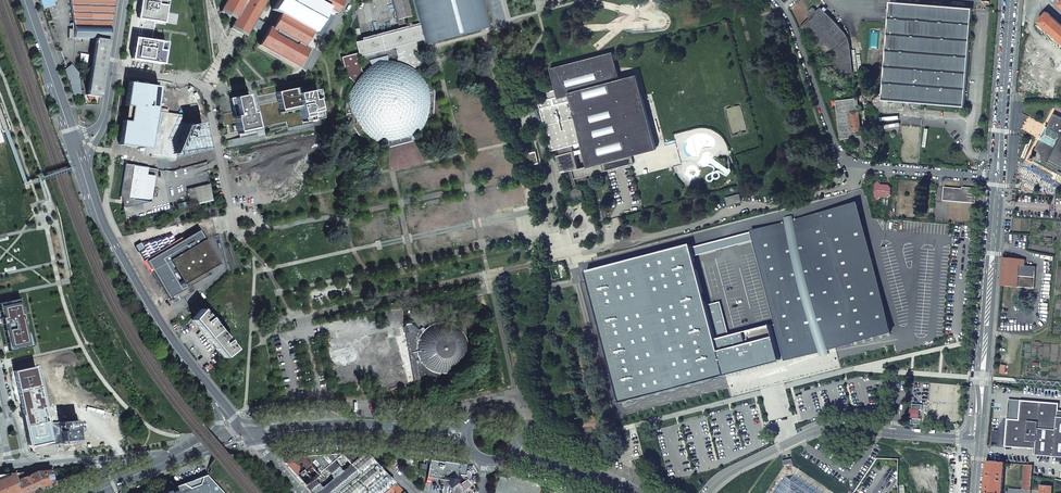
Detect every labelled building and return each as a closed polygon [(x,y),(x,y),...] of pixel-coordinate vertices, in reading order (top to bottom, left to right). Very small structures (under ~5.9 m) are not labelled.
[(42,9),(54,4),(53,0),(39,0),(42,9)] [(74,26),(74,29),(69,29),(69,38),(70,39),(74,39),(74,38),(96,39),(109,39),(115,0),(70,0),(74,26)] [(131,59),(162,64),(165,43),(152,41),(155,21),(163,23),(166,1),(158,0),(141,0),(138,17),(135,39),(131,59)] [(247,35),(267,0),(226,0),(221,9),(235,18),(232,23),(231,26),(241,31),(247,35)] [(274,11),(281,15),(273,28),(270,27),(260,45),(300,67),(311,49),(306,46),(314,32),(323,36),(336,12),(338,13),(344,0),(280,0),(274,11)] [(407,0),(392,0),(398,20),(411,16),(407,0)] [(419,23),(423,40),(425,44),(491,27),(484,0),(413,0),(419,23)] [(904,3),(890,2),(882,100),(896,101),(904,102),(923,103),(964,107),(972,8),(945,6),(932,5),(911,3),(904,3)] [(827,10),(825,8),(823,10),(821,8),(817,11),(813,7),(808,12),(809,13),(807,15),(810,18),(800,27),(827,54),(835,74),(853,72),(850,45),(849,38),(841,29),(830,16),(825,12),(827,10)] [(1047,12),(1038,21),(1060,42),(1060,24),(1047,12)] [(367,136),(375,138),(375,139),(383,140),(383,141),(383,147),(388,147),(413,141),(412,141),(417,138),(413,132),(419,126),(420,127),(424,119),(425,120),(427,115),(433,116),(434,92),(429,80),(424,82),(423,80),(422,80),(418,73),(416,72),(423,67),(422,66),(416,42),(423,40),(419,23),(410,26),(409,23),(406,24),(407,27),(406,27),(404,19),(397,20),(400,29),(362,39),(362,41),(355,43),(358,53),(341,57),(346,75),(354,84),(351,91),(350,99),(349,99),(347,99),(347,102),(345,102),(344,109),(346,115),(359,136),(363,132),(368,135),(367,136)] [(1027,35),(1023,34),(1019,85),(1023,85),(1027,35)] [(109,39),(96,39),(87,95),(87,96),(88,96),(100,97),(109,39)] [(631,165),(634,164),(632,155),(656,148),(637,76),(620,80),(612,52),(550,68),(551,70),(552,70),(557,90),(547,92),(548,99),(538,102),(551,151),(558,150),(560,155),(562,164),(559,166),(561,173),(570,171),(574,189),(573,191),(572,191),(572,192),(571,193),(571,195),(572,195),(572,196),(573,198),(574,199),(576,200),(577,200),(578,200),(580,199),(581,199),(582,198),(583,196),(583,195),(583,194),(583,193),(583,192),(582,190),(580,188),(578,188),(577,188),(575,179),(631,165)] [(1039,63),(1033,63),(1034,59),(1030,59),(1028,71),(1041,72),(1042,60),(1039,59),(1039,63)] [(134,147),(149,149),(159,87),(128,82),(118,144),(134,147)] [(521,90),(519,82),(511,84),(513,93),(521,90)] [(316,84),(279,93),(284,113),(300,110),(303,124),(324,119),(316,84)] [(240,134),(261,130),(253,94),(232,98),(240,134)] [(857,98),(832,101),(832,107),(836,107),(840,139),(862,137),(859,111),(857,98)] [(903,109),(904,102),(896,101),(896,108),(903,109)] [(1054,114),(1047,127),(1060,135),(1060,117),(1054,114)] [(184,141),(177,157),(214,149),(208,122),(191,125),(184,141)] [(1057,148),(1041,139),(1040,140),(1036,149),(1031,158),(1060,174),(1060,140),(1057,148)] [(539,164),(536,152),(521,155),(525,167),(539,164)] [(891,195),(891,188),(889,185),(881,185),(878,181),(875,184),(874,197),(877,200),(880,197),(888,198),(891,195)] [(943,201),(975,204),(976,189),(962,188),(962,189),(944,188),(943,201)] [(740,194),(725,197),(727,206),(742,202),(740,194)] [(791,360),(891,334),(857,204),(757,230),(757,231),(759,240),(781,323),(791,360)] [(151,271),(153,270),(169,298),(175,294),(178,299),(188,293),(185,289),(190,286),(208,275),(206,271),(219,264),(199,231),(174,246),(172,245),(145,261),(151,271)] [(757,231),(692,248),(694,257),(759,240),(757,231)] [(691,246),(586,273),(621,405),(739,374),(729,337),(720,302),(707,306),(694,257),(692,248),(691,246)] [(1003,259),(1001,286),(1034,289),(1036,267),(1025,266),(1025,261),(1003,259)] [(564,263),(550,267),(554,280),(567,277),(564,263)] [(175,294),(169,298),(172,303),(178,299),(175,294)] [(0,303),(0,310),(2,321),(9,351),(32,346),(22,298),(0,303)] [(233,349),(200,309),(192,319),(223,357),(233,349)] [(781,323),(729,337),(739,374),(791,360),(781,323)] [(77,421),(53,423),(40,366),(14,372),(19,394),(25,424),(30,447),(79,443),(78,432),(80,431),(79,426),(78,426),(77,421)] [(1021,401),(1020,421),(1008,420),(1007,433),(1006,446),(1036,449),(1035,455),(1060,457),(1060,417),(1058,415),(1058,411),(1058,404),(1021,401)] [(910,409),(910,418),(911,418),(911,424),(921,425),(921,419),(919,419),(919,410),(922,411),(922,405),(912,404),(912,410),(910,409)] [(874,492),(873,492),(882,479),(890,483),(891,492),(899,492),(898,486),(898,483),(898,459),(877,458),(855,492),(854,492),(874,492)] [(767,492),(832,492),(833,492),(793,466),(792,459),(783,461),(784,468),(767,492)] [(445,480),(449,481),(456,482),(457,474),(465,475),(466,465),(443,461),(443,462),(429,460),(426,477),(430,478),(445,480)] [(987,462),(985,478),(984,492),(1002,492),(1004,463),(987,462)] [(1025,465),(1022,490),(1009,489),(1009,492),(1031,492),(1033,465),(1025,465)] [(19,492),(29,492),(38,489),(53,482),(51,469),(14,473),(16,479),(16,480),(16,483),(15,483),(19,492)] [(15,483),(16,483),(16,480),(16,479),(14,473),(0,474),(0,492),(19,492),(15,483)] [(176,492),(223,492),(206,475),(202,477),(200,484),(190,488),(183,484),(174,487),(175,490),(176,492)]
